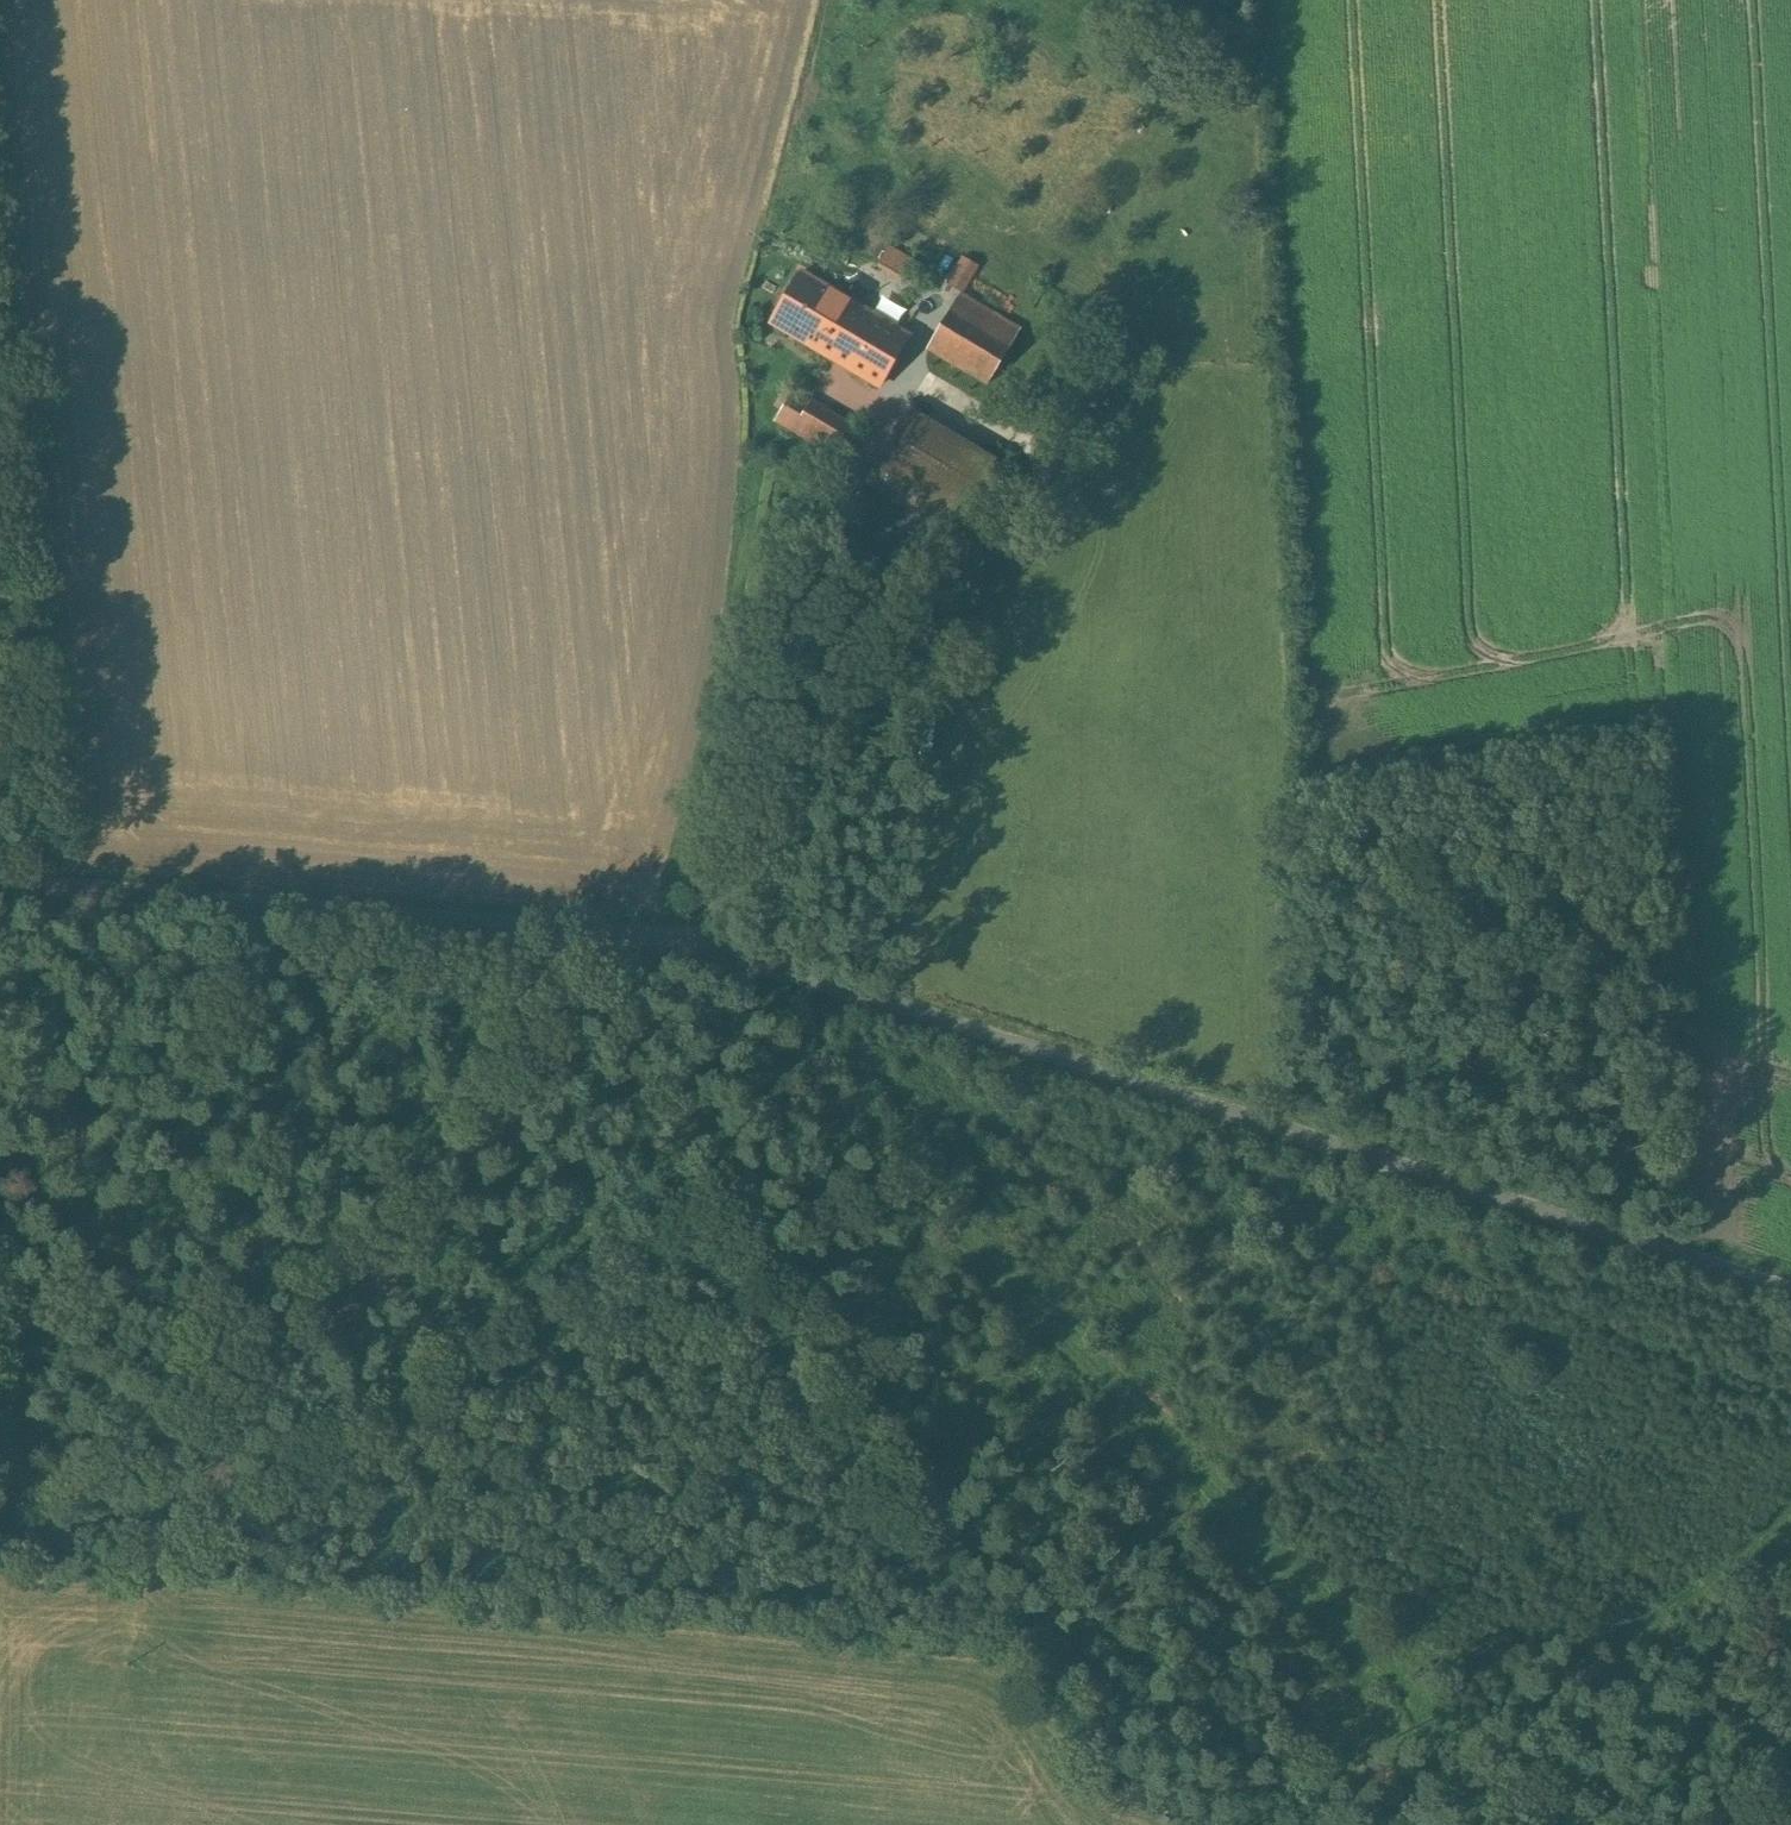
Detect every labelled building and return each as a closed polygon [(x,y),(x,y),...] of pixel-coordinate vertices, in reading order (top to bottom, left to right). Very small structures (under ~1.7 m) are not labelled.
[(921,267),(889,248),(879,265),(912,284),(921,267)] [(963,253),(949,279),(966,288),(980,262),(963,253)] [(831,290),(801,272),(771,323),(841,364),(853,344),(813,320),(831,290)] [(909,336),(831,290),(813,320),(853,344),(841,364),(879,387),(909,336)] [(1020,329),(961,294),(928,349),(988,384),(1020,329)] [(849,425),(798,395),(781,423),(796,431),(785,449),(822,470),(849,425)] [(996,460),(908,409),(865,482),(953,533),(996,460)]
